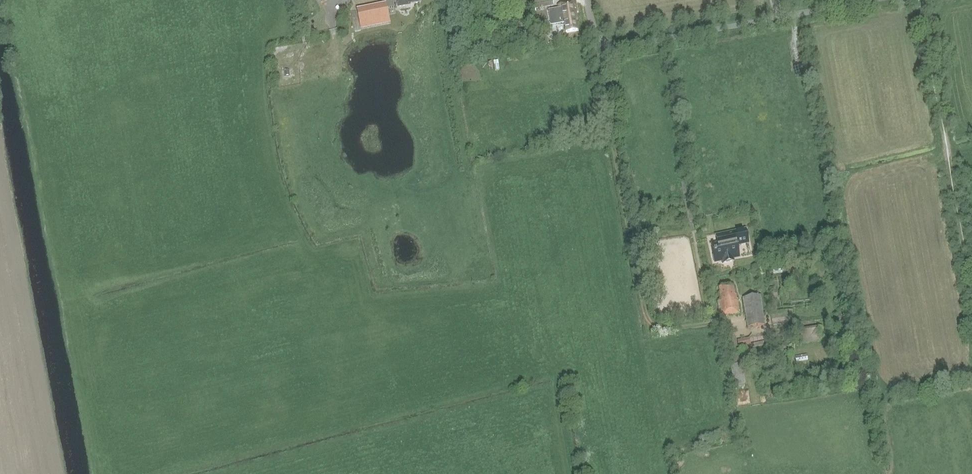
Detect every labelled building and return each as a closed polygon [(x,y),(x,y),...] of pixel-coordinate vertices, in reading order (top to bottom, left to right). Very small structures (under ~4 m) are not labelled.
[(559,10),(550,11),(552,25),(564,23),(565,32),(577,30),(575,21),(577,20),(576,12),(577,12),(575,2),(558,5),(559,10)] [(386,3),(356,9),(360,27),(389,21),(386,3)] [(748,243),(745,230),(718,236),(720,244),(711,246),(714,262),(723,260),(723,263),(732,261),(732,258),(739,257),(736,245),(748,243)] [(797,265),(789,266),(790,275),(798,274),(797,265)] [(720,316),(739,313),(736,295),(735,295),(733,286),(719,289),(721,301),(718,302),(720,316)] [(760,295),(742,298),(747,328),(765,325),(760,295)] [(818,328),(800,331),(802,344),(820,341),(818,328)] [(745,384),(734,334),(724,336),(734,386),(745,384)] [(749,338),(737,341),(739,350),(751,347),(749,338)] [(784,343),(772,345),(773,352),(785,350),(784,343)] [(752,357),(754,365),(766,362),(765,354),(752,357)] [(807,355),(795,357),(796,363),(808,361),(807,355)]
